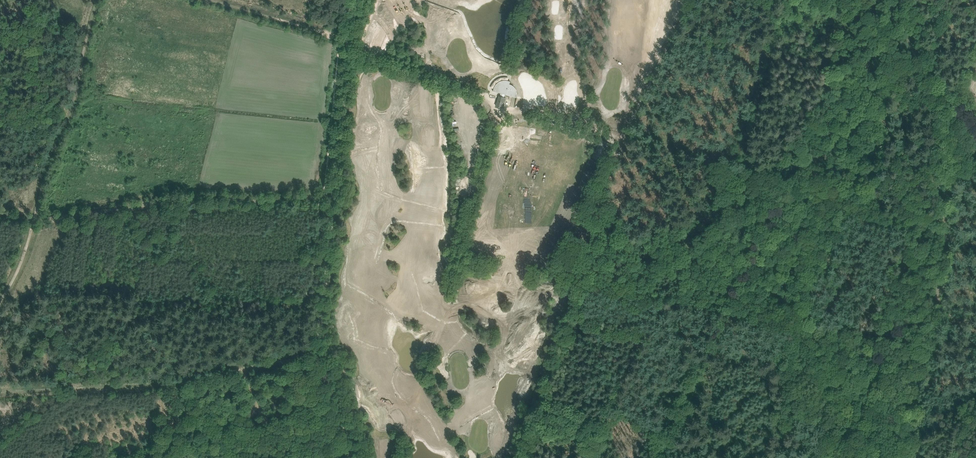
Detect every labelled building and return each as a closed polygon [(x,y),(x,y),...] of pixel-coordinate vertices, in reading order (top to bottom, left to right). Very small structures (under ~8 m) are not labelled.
[(499,97),(496,106),(503,108),(506,98),(502,97),(503,94),(517,98),(517,96),(518,95),(517,93),(517,91),(516,90),(516,88),(515,87),(513,86),(512,85),(510,84),(510,81),(508,81),(505,80),(502,81),(499,82),(497,84),(495,86),(494,89),(493,91),(501,93),(500,97),(499,97)] [(572,126),(546,118),(545,122),(570,130),(572,126)] [(600,161),(609,144),(601,139),(592,157),(600,161)]
